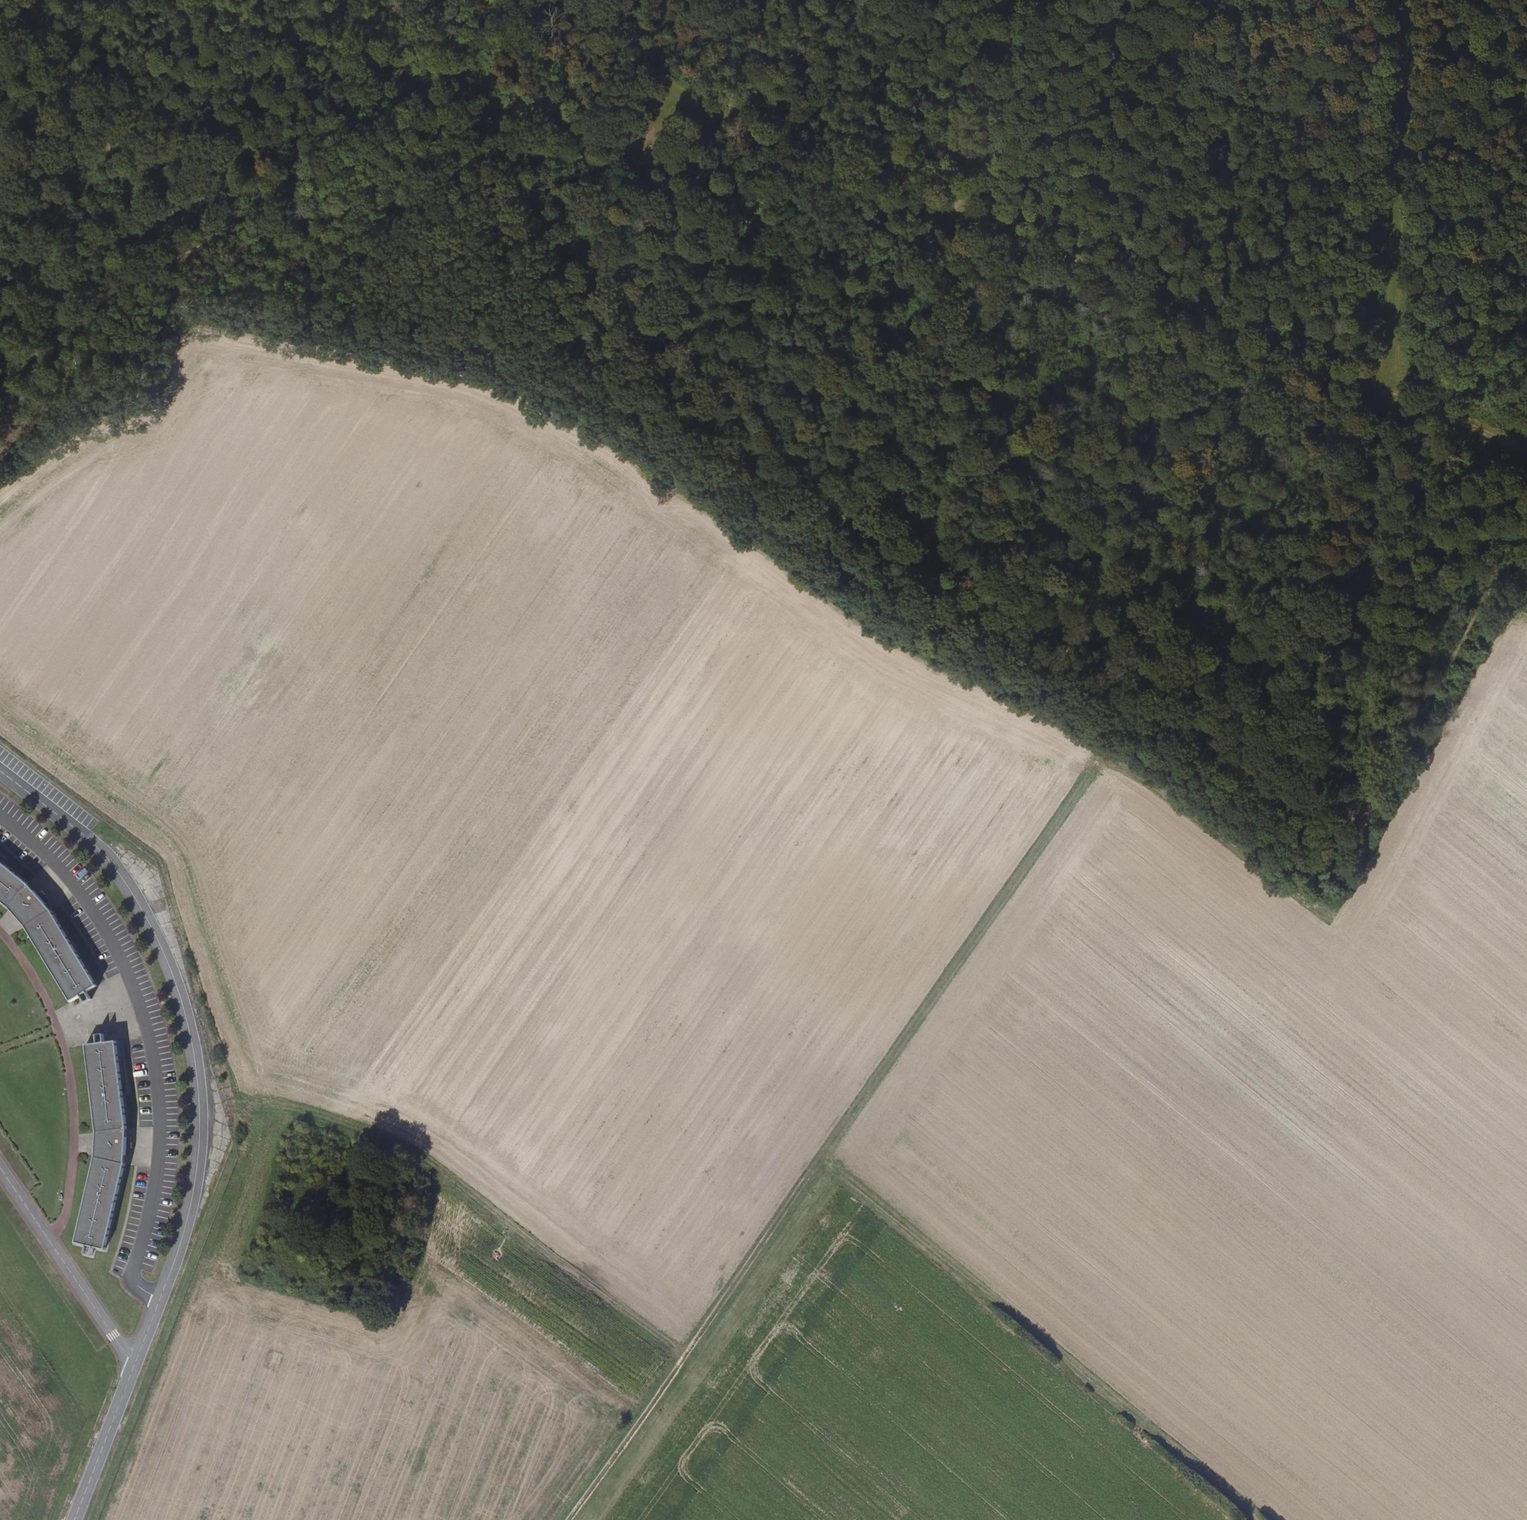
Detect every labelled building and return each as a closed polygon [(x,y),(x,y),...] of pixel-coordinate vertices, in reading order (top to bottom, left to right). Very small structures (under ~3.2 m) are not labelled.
[(70,999),(96,984),(50,910),(27,883),(0,862),(0,900),(8,906),(25,925),(70,999)] [(97,1159),(77,1243),(106,1250),(125,1166),(128,1130),(117,1042),(87,1046),(98,1133),(97,1159)]
